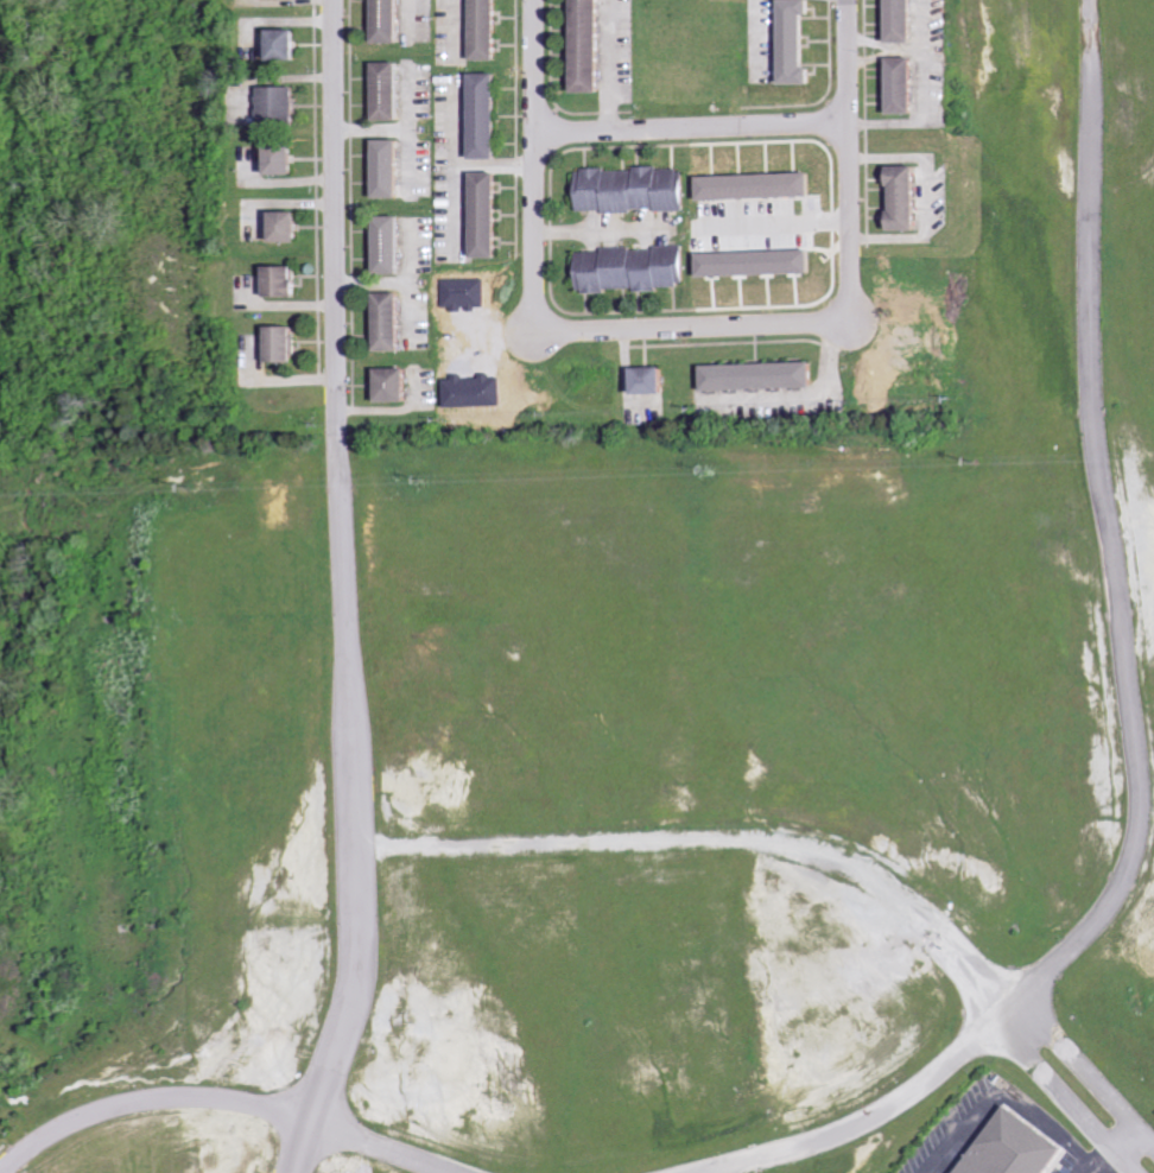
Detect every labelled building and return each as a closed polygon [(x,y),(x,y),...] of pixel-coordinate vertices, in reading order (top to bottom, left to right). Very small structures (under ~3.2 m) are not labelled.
[(404,42),(403,0),(379,0),(380,42),(404,42)] [(502,60),(502,0),(477,0),(477,60),(502,60)] [(607,91),(605,0),(579,0),(580,92),(607,91)] [(811,14),(817,14),(817,0),(786,0),(787,84),(819,83),(819,68),(812,68),(811,14)] [(895,42),(921,41),(920,0),(894,0),(895,42)] [(305,30),(276,30),(276,59),(305,59),(305,30)] [(894,58),(895,113),(921,112),(920,57),(894,58)] [(403,62),(379,62),(380,120),(405,119),(403,62)] [(478,158),(504,158),(503,73),(476,73),(478,158)] [(301,86),(267,87),(268,125),(302,124),(301,86)] [(404,139),(380,140),(381,197),(406,197),(404,139)] [(277,174),(302,175),(303,144),(278,143),(277,174)] [(924,166),(897,166),(897,212),(893,212),(892,229),(923,230),(924,166)] [(582,212),(637,211),(690,210),(688,168),(581,170),(582,212)] [(504,173),(479,173),(480,257),(505,257),(504,173)] [(705,199),(819,195),(818,173),(704,176),(705,199)] [(306,242),(307,211),(282,211),(281,242),(306,242)] [(381,273),(406,274),(407,217),(382,216),(381,273)] [(582,250),(583,293),(610,292),(610,290),(690,287),(689,247),(582,250)] [(817,250),(705,253),(705,275),(818,273),(817,250)] [(304,266),(274,266),(274,297),(304,297),(304,266)] [(383,351),(407,351),(406,292),(381,293),(383,351)] [(302,362),(302,327),(276,326),(276,362),(302,362)] [(819,388),(819,362),(709,365),(709,390),(819,388)] [(671,367),(641,368),(642,394),(672,393),(671,367)] [(414,368),(383,369),(384,402),(415,401),(414,368)] [(1070,1147),(1008,1106),(963,1172),(1052,1172),(1070,1147)]
